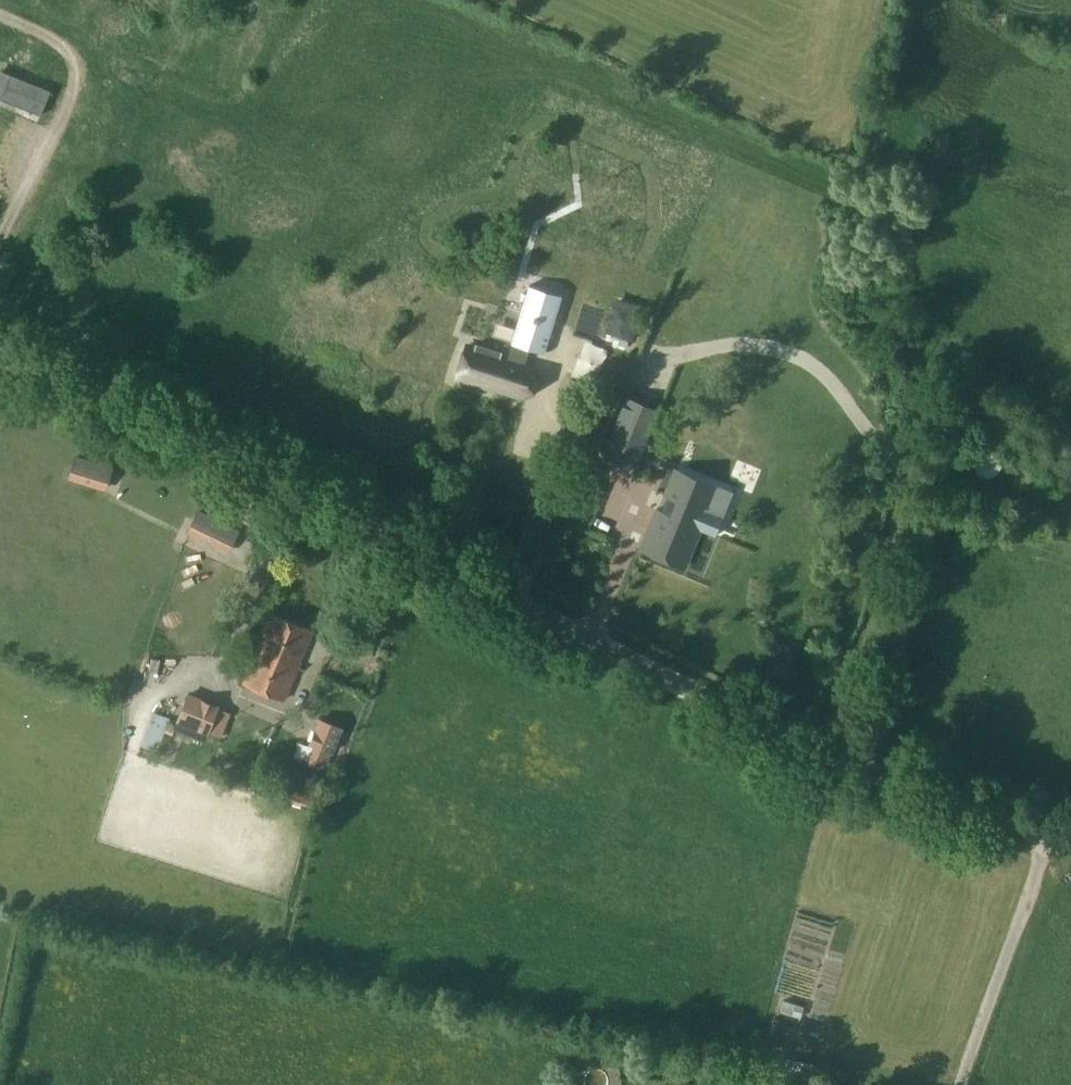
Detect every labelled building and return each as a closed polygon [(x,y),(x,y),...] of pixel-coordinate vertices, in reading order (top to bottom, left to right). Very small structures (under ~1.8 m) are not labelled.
[(0,72),(0,100),(41,116),(50,91),(0,72)] [(467,345),(457,377),(522,397),(532,365),(521,361),(526,345),(538,348),(543,350),(542,352),(544,353),(562,295),(560,294),(559,297),(530,288),(531,285),(529,285),(512,343),(507,357),(501,355),(503,350),(476,342),(475,347),(467,345)] [(605,321),(585,343),(600,357),(620,334),(605,321)] [(734,342),(753,350),(758,339),(739,331),(734,342)] [(658,408),(627,395),(603,453),(635,466),(658,408)] [(112,468),(76,457),(69,480),(105,492),(112,468)] [(657,509),(641,548),(684,566),(700,529),(712,534),(720,514),(708,509),(716,489),(672,471),(663,493),(668,495),(662,511),(657,509)] [(238,531),(199,512),(189,532),(228,551),(238,531)] [(272,613),(258,648),(299,665),(313,630),(272,613)] [(258,648),(243,683),(284,700),(299,665),(258,648)] [(849,691),(857,693),(859,685),(851,683),(849,691)] [(217,710),(187,698),(176,724),(206,736),(217,710)] [(346,731),(321,721),(311,747),(335,757),(346,731)] [(819,973),(808,1001),(815,1004),(804,1030),(832,1042),(854,987),(819,973)] [(775,998),(770,1010),(793,1018),(797,1006),(775,998)] [(817,1063),(783,1056),(780,1074),(814,1080),(817,1063)]
